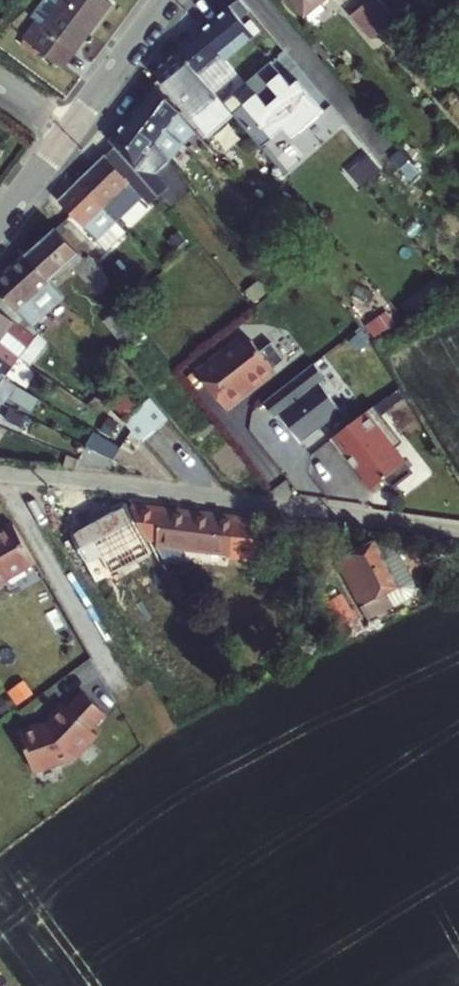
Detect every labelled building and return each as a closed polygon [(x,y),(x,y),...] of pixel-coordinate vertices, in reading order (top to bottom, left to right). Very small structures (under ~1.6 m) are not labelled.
[(109,10),(95,0),(68,0),(42,33),(35,28),(22,44),(57,70),(69,55),(71,56),(85,38),(86,39),(109,10)] [(301,25),(331,0),(280,0),(301,25)] [(401,37),(374,5),(348,26),(369,50),(378,43),(384,51),(401,37)] [(178,58),(200,84),(223,64),(226,68),(255,44),(242,28),(251,20),(240,6),(178,58)] [(209,143),(233,124),(215,102),(200,84),(178,58),(154,78),(209,143)] [(223,64),(200,84),(215,102),(238,82),(226,68),(223,64)] [(268,116),(257,103),(233,124),(260,157),(284,139),(292,148),(323,123),(297,92),(291,97),(280,83),(269,93),(280,106),(268,116)] [(154,90),(140,109),(169,135),(180,122),(154,90)] [(182,153),(169,135),(140,109),(125,128),(155,154),(168,170),(182,153)] [(110,148),(116,155),(144,189),(158,205),(168,197),(155,181),(168,170),(155,154),(125,128),(110,148)] [(190,158),(202,149),(190,133),(178,143),(190,158)] [(77,191),(111,228),(137,204),(147,215),(158,205),(144,189),(116,155),(77,191)] [(111,228),(77,191),(58,208),(101,255),(120,239),(111,228)] [(66,226),(26,261),(50,288),(70,271),(96,304),(110,292),(88,264),(82,269),(75,260),(81,255),(87,250),(66,226)] [(88,264),(81,255),(75,260),(82,269),(88,264)] [(15,317),(50,288),(26,261),(0,283),(0,301),(6,308),(15,317)] [(19,363),(35,343),(0,315),(6,308),(0,301),(0,348),(19,363)] [(41,316),(26,329),(49,353),(62,342),(41,316)] [(139,342),(119,317),(103,331),(122,355),(139,342)] [(3,383),(19,363),(0,348),(0,381),(3,383)] [(218,362),(196,379),(224,417),(248,398),(247,397),(284,369),(271,351),(259,360),(251,349),(244,348),(221,365),(218,362)] [(311,373),(260,410),(271,426),(276,422),(298,451),(338,422),(316,393),(322,388),(311,373)] [(330,430),(368,484),(409,456),(371,402),(330,430)] [(119,430),(140,453),(166,428),(147,405),(119,430)] [(112,466),(120,454),(93,437),(85,450),(112,466)] [(152,555),(127,510),(73,539),(98,583),(152,555)] [(160,542),(159,549),(233,558),(232,565),(292,571),(276,547),(262,546),(264,529),(163,517),(149,515),(135,514),(148,540),(160,542)] [(37,568),(15,529),(0,538),(0,589),(37,568)] [(379,553),(375,547),(336,569),(367,625),(388,615),(390,619),(403,611),(406,608),(409,603),(410,599),(410,594),(391,557),(389,555),(386,553),(382,552),(379,553)] [(36,772),(104,740),(95,722),(106,717),(94,692),(15,728),(36,772)]
